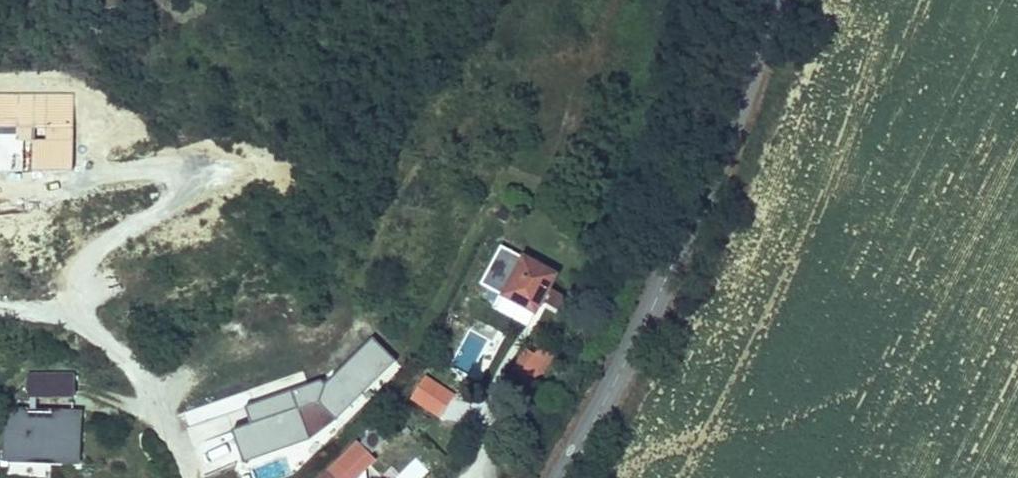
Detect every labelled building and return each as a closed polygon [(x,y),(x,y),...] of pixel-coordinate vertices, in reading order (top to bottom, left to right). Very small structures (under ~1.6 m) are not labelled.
[(499,294),(535,314),(558,273),(521,253),(499,294)] [(536,387),(556,356),(540,345),(534,354),(525,348),(510,371),(536,387)] [(72,396),(72,372),(25,372),(25,396),(72,396)] [(2,459),(79,462),(81,408),(4,406),(2,459)] [(325,469),(316,477),(334,477),(325,469)]
